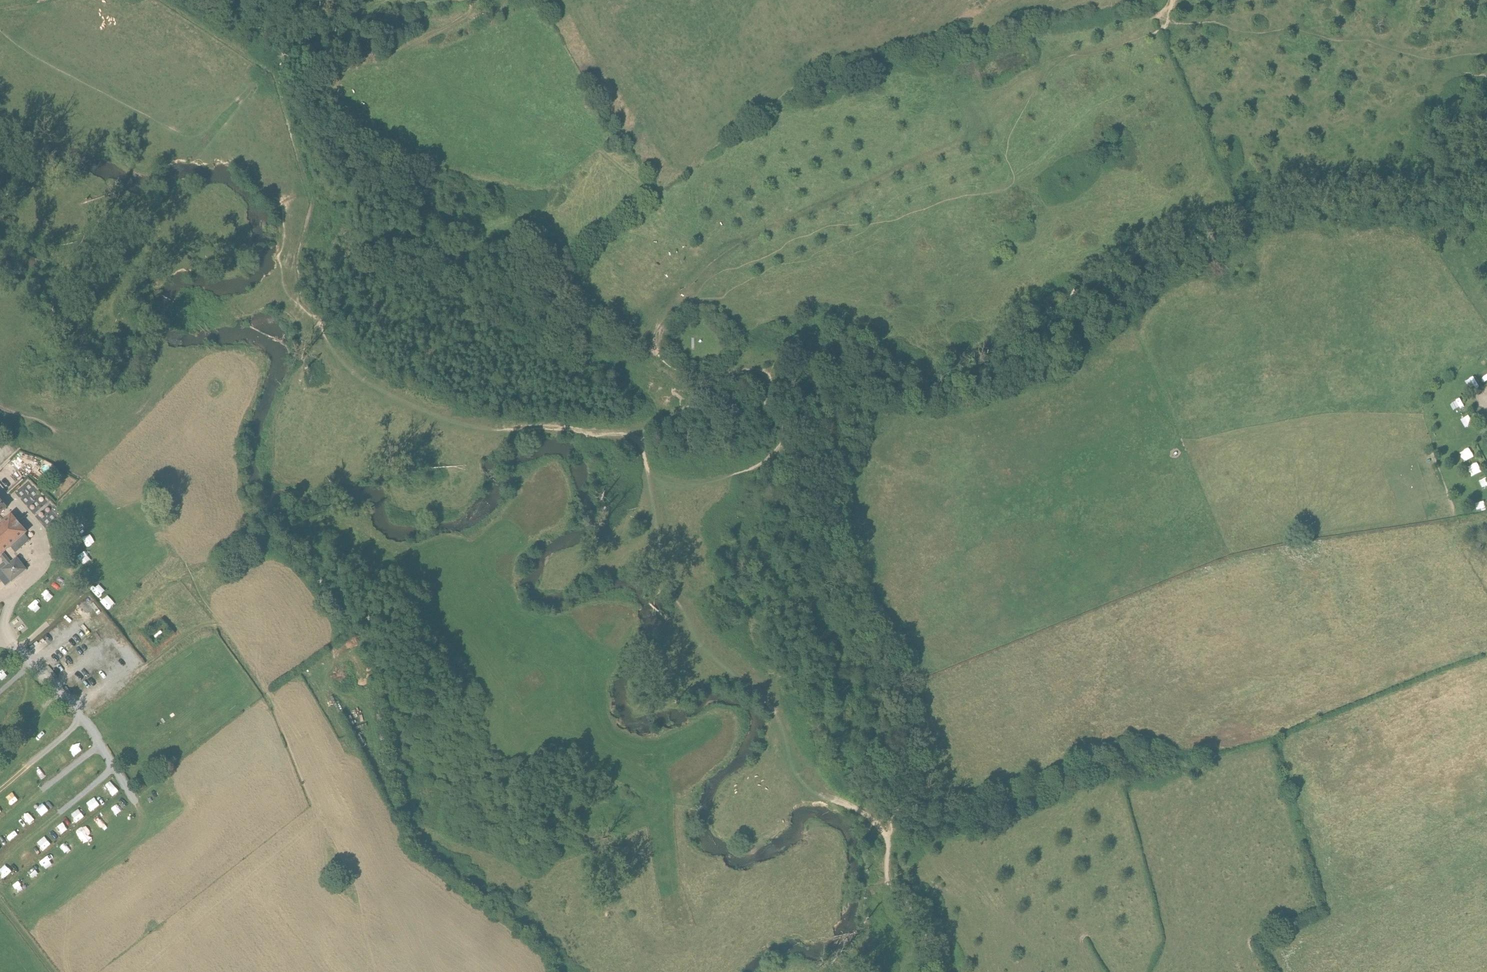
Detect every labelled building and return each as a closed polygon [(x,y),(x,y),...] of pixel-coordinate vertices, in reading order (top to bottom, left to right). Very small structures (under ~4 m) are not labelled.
[(1466,382),(1472,391),(1481,385),(1475,376),(1466,382)] [(1462,398),(1453,401),(1457,411),(1466,408),(1462,398)] [(1470,417),(1463,419),(1466,427),(1473,424),(1470,417)] [(1472,445),(1463,450),(1467,458),(1476,454),(1472,445)] [(1471,465),(1476,474),(1484,470),(1479,461),(1471,465)] [(22,546),(29,540),(25,534),(26,533),(11,515),(0,525),(0,557),(1,556),(7,564),(1,569),(11,582),(27,570),(17,557),(11,561),(4,553),(11,548),(15,552),(22,546)] [(86,533),(78,537),(83,547),(92,543),(86,533)] [(182,655),(171,661),(173,667),(185,662),(182,655)] [(9,676),(2,669),(0,671),(0,679),(3,682),(9,676)] [(197,671),(191,674),(198,686),(203,682),(197,671)] [(229,677),(218,682),(221,688),(232,683),(229,677)] [(215,710),(222,722),(228,718),(221,706),(215,710)] [(112,802),(119,810),(126,804),(120,796),(112,802)] [(102,825),(108,818),(101,812),(95,819),(102,825)] [(21,876),(14,879),(21,893),(27,890),(21,876)]
